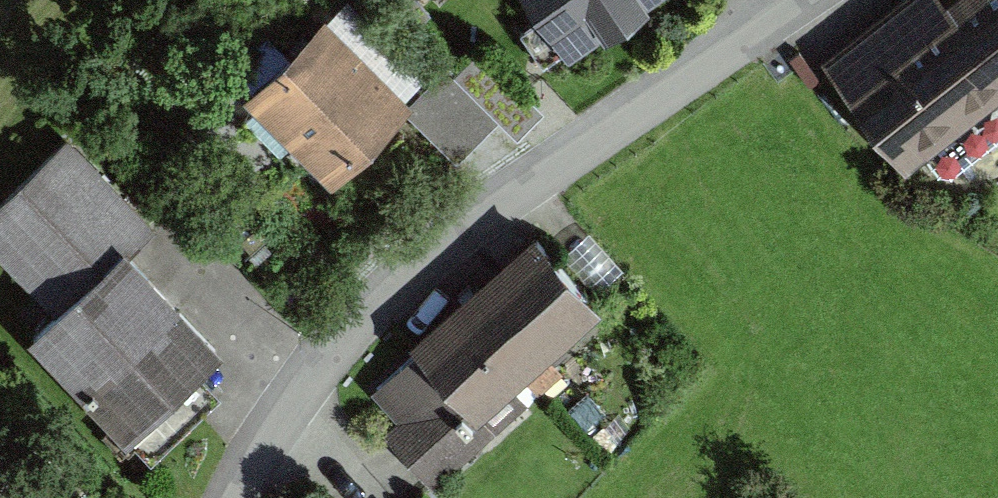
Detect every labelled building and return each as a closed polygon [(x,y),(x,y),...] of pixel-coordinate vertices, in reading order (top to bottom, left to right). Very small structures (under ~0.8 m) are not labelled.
[(569,52),(644,0),(533,0),(569,52)] [(905,167),(997,95),(997,0),(947,0),(946,0),(896,0),(820,59),(905,167)] [(324,6),(242,88),(331,176),(402,105),(413,95),(324,6)] [(480,43),(454,69),(501,115),(517,132),(543,106),(480,43)] [(413,95),(402,105),(457,159),(501,115),(454,69),(447,61),(413,95)] [(116,445),(216,348),(127,257),(156,230),(66,138),(0,201),(0,265),(46,313),(16,342),(116,445)] [(370,394),(396,421),(377,439),(430,494),(523,407),(504,387),(593,302),(533,240),(370,394)]
